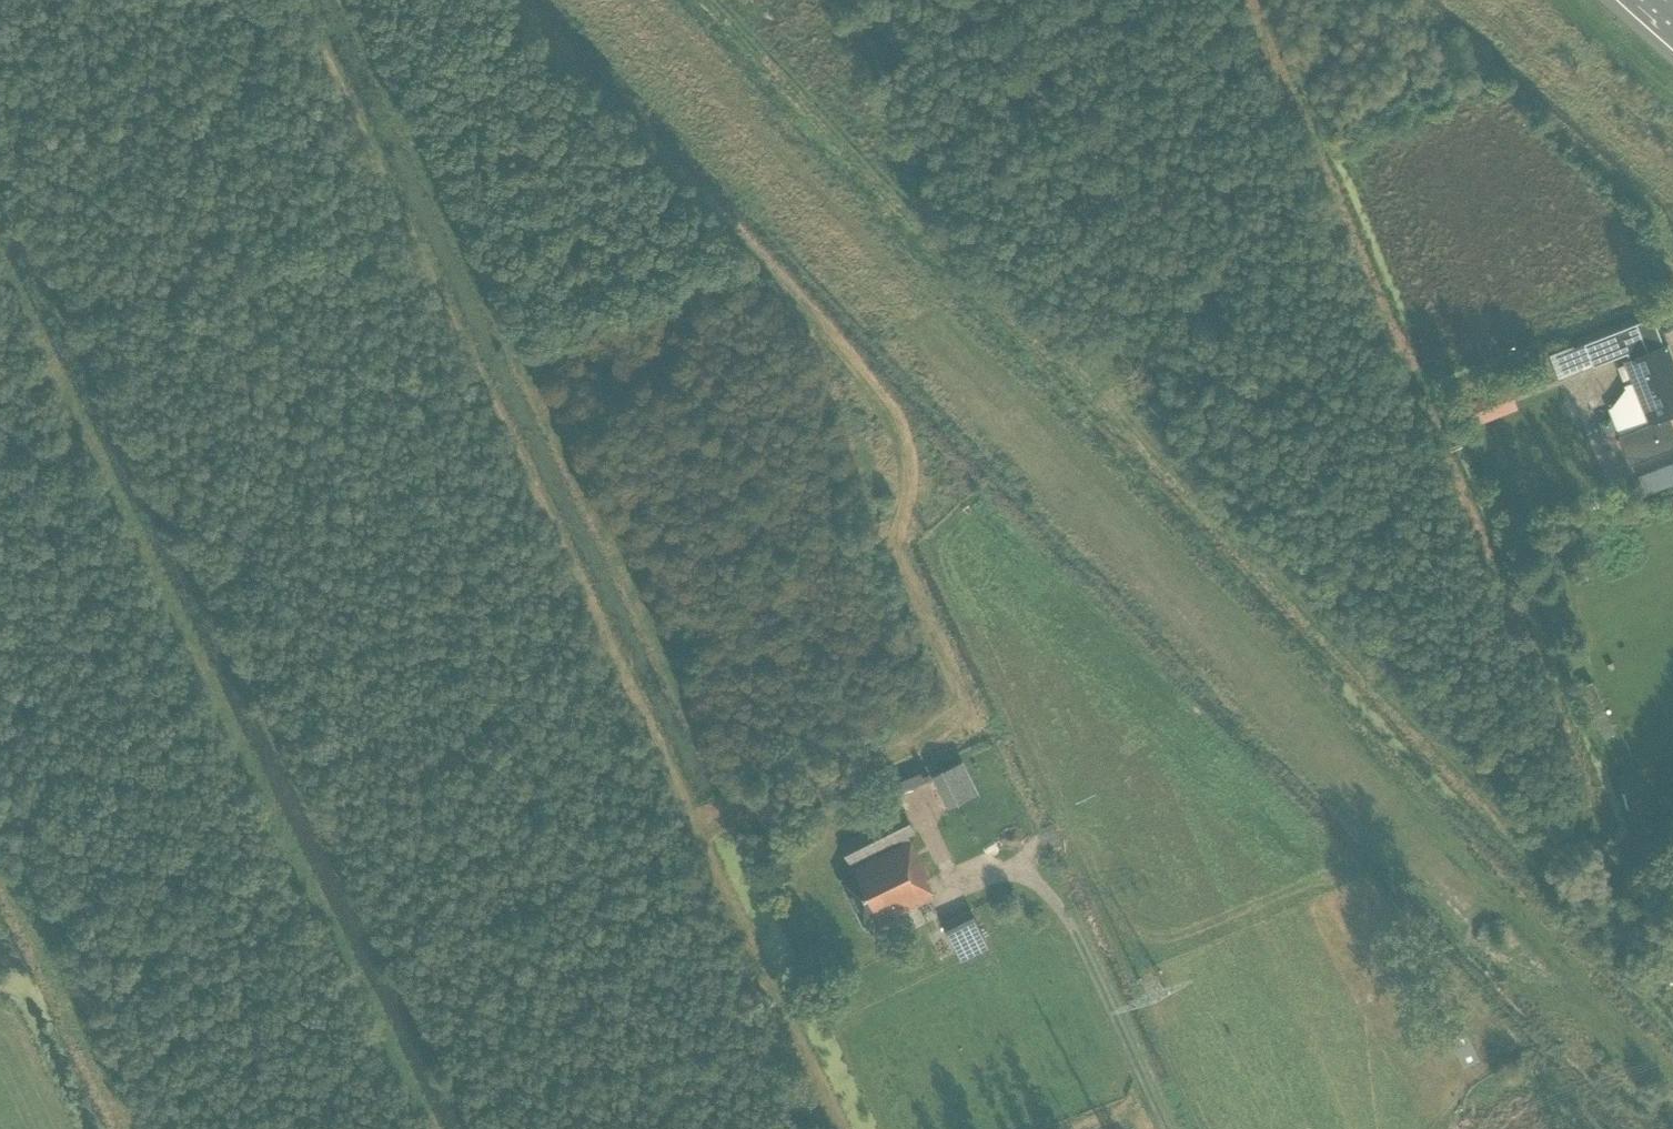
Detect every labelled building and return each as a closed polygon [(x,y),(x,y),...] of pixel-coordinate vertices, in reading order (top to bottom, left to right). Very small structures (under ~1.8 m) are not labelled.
[(1631,464),(1672,448),(1672,424),(1670,415),(1672,414),(1672,358),(1668,345),(1665,346),(1653,317),(1586,343),(1594,366),(1628,353),(1631,359),(1626,361),(1627,362),(1618,366),(1626,385),(1634,381),(1650,423),(1620,435),(1631,464)] [(1509,387),(1471,401),(1480,423),(1517,409),(1509,387)] [(1605,712),(1596,715),(1607,740),(1616,736),(1605,712)] [(867,929),(935,896),(927,879),(930,877),(912,841),(911,841),(908,835),(916,831),(906,811),(862,833),(872,853),(901,838),(903,844),(840,875),(867,929)] [(984,941),(969,909),(945,920),(960,952),(984,941)]
